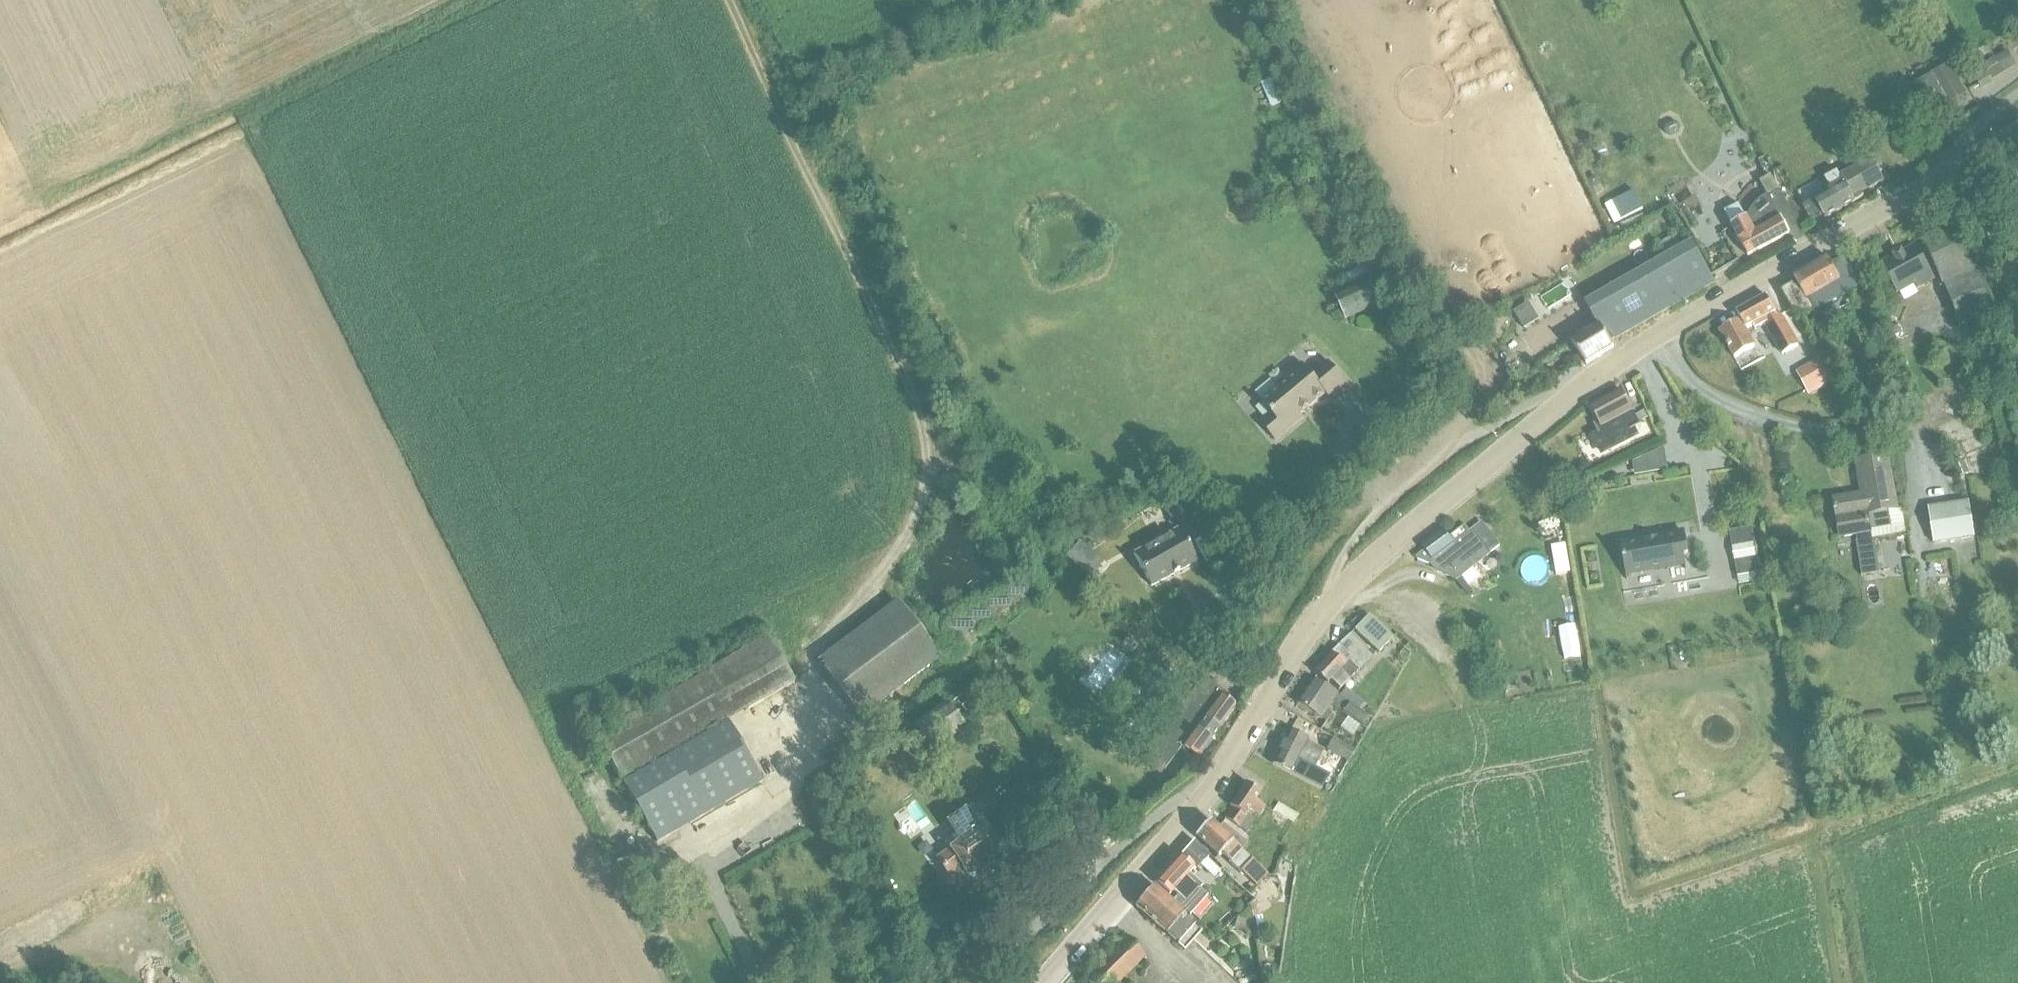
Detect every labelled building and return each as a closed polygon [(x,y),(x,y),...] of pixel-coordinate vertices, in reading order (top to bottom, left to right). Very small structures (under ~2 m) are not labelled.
[(1914,85),(1931,114),(1966,93),(1949,64),(1914,85)] [(1276,73),(1264,77),(1273,105),(1285,102),(1276,73)] [(1667,119),(1671,131),(1684,126),(1680,115),(1667,119)] [(1825,178),(1831,190),(1804,205),(1812,220),(1824,214),(1826,216),(1864,195),(1862,192),(1883,180),(1871,160),(1840,177),(1837,172),(1825,178)] [(1738,204),(1724,212),(1732,226),(1748,256),(1789,233),(1801,226),(1793,212),(1792,212),(1782,194),(1771,175),(1760,181),(1768,195),(1759,201),(1756,204),(1753,207),(1750,210),(1748,214),(1747,218),(1746,218),(1738,204)] [(1963,228),(1925,243),(1938,275),(1940,275),(1961,326),(1996,311),(1963,228)] [(1692,242),(1682,248),(1675,235),(1657,246),(1664,258),(1585,303),(1598,327),(1572,342),(1587,365),(1613,347),(1610,341),(1715,281),(1692,242)] [(1935,279),(1916,246),(1902,254),(1901,252),(1894,256),(1895,257),(1881,265),(1897,293),(1915,283),(1918,288),(1935,279)] [(1797,283),(1781,292),(1798,320),(1836,298),(1837,296),(1831,286),(1840,281),(1847,293),(1867,282),(1853,253),(1831,264),(1828,259),(1794,279),(1797,283)] [(1392,298),(1380,273),(1375,262),(1346,276),(1351,286),(1334,294),(1345,319),(1392,298)] [(1573,273),(1514,304),(1540,352),(1574,334),(1576,337),(1588,331),(1580,316),(1583,315),(1573,298),(1583,292),(1573,273)] [(1766,296),(1753,303),(1737,312),(1740,319),(1720,331),(1735,358),(1755,347),(1745,330),(1753,325),(1755,328),(1765,323),(1782,354),(1797,346),(1782,318),(1780,319),(1766,296)] [(1801,366),(1813,391),(1837,379),(1824,354),(1801,366)] [(1260,423),(1275,441),(1276,440),(1275,439),(1301,417),(1302,418),(1303,418),(1301,415),(1326,394),(1330,399),(1347,384),(1328,362),(1312,375),(1302,364),(1283,380),(1285,383),(1262,402),(1271,414),(1260,423)] [(1620,389),(1590,405),(1601,425),(1596,428),(1595,425),(1594,426),(1597,431),(1593,433),(1600,445),(1624,432),(1628,438),(1641,431),(1642,433),(1643,432),(1620,389)] [(1665,447),(1632,462),(1635,476),(1669,471),(1665,447)] [(1891,528),(1889,511),(1897,510),(1890,455),(1859,459),(1864,493),(1834,497),(1839,534),(1869,531),(1891,528)] [(1969,501),(1928,507),(1934,544),(1974,538),(1969,501)] [(1542,511),(1544,536),(1565,534),(1562,509),(1542,511)] [(1491,550),(1499,546),(1485,515),(1476,519),(1491,550)] [(1444,530),(1413,553),(1418,560),(1427,553),(1433,560),(1434,562),(1431,564),(1437,572),(1457,581),(1491,555),(1473,531),(1471,533),(1465,526),(1450,538),(1444,530)] [(1755,574),(1760,573),(1752,527),(1729,532),(1738,577),(1755,574)] [(1133,554),(1151,587),(1197,562),(1179,529),(1133,554)] [(1684,556),(1689,555),(1685,533),(1665,537),(1665,535),(1657,536),(1657,538),(1646,540),(1645,538),(1621,542),(1626,574),(1686,564),(1684,556)] [(1569,571),(1563,542),(1554,544),(1559,572),(1569,571)] [(1526,576),(1547,579),(1550,559),(1529,555),(1526,576)] [(861,721),(939,660),(903,612),(824,669),(861,721)] [(1354,629),(1377,654),(1392,640),(1368,616),(1354,629)] [(1329,681),(1338,690),(1371,657),(1349,634),(1313,671),(1326,684),(1329,681)] [(595,736),(623,784),(657,843),(762,782),(728,723),(795,683),(768,636),(595,736)] [(1331,705),(1363,727),(1369,718),(1313,679),(1296,703),(1321,720),(1322,719),(1325,722),(1331,714),(1327,711),(1331,705)] [(1170,726),(1146,758),(1163,771),(1182,746),(1183,747),(1182,748),(1196,759),(1204,748),(1205,750),(1212,742),(1210,740),(1211,739),(1210,738),(1218,728),(1219,728),(1236,706),(1221,695),(1221,694),(1204,682),(1180,714),(1197,726),(1195,728),(1196,729),(1188,740),(1170,726)] [(1272,764),(1321,790),(1329,775),(1297,758),(1306,740),(1289,731),(1272,764)] [(1329,749),(1348,759),(1352,752),(1334,741),(1329,749)] [(1257,820),(1265,807),(1255,800),(1260,792),(1245,782),(1229,806),(1231,808),(1225,818),(1246,833),(1255,819),(1257,820)] [(1278,803),(1272,813),(1292,824),(1298,815),(1278,803)] [(995,865),(1003,860),(1002,856),(1004,854),(984,826),(978,830),(964,812),(952,820),(959,830),(954,833),(961,842),(938,858),(950,875),(962,866),(969,876),(988,863),(989,865),(991,863),(995,865)] [(1241,872),(1256,886),(1267,874),(1252,860),(1210,820),(1195,836),(1217,857),(1221,853),(1229,861),(1228,862),(1239,874),(1241,872)] [(1214,876),(1222,867),(1193,841),(1155,883),(1169,895),(1172,891),(1177,895),(1173,900),(1190,915),(1207,896),(1199,888),(1202,885),(1188,873),(1192,868),(1194,870),(1200,864),(1214,876)] [(1294,869),(1281,863),(1278,870),(1280,874),(1284,876),(1290,876),(1294,869)] [(1166,933),(1177,943),(1195,924),(1184,913),(1154,885),(1135,906),(1165,934),(1166,933)] [(1144,957),(1125,938),(1086,976),(1093,982),(1118,982),(1144,957)]
